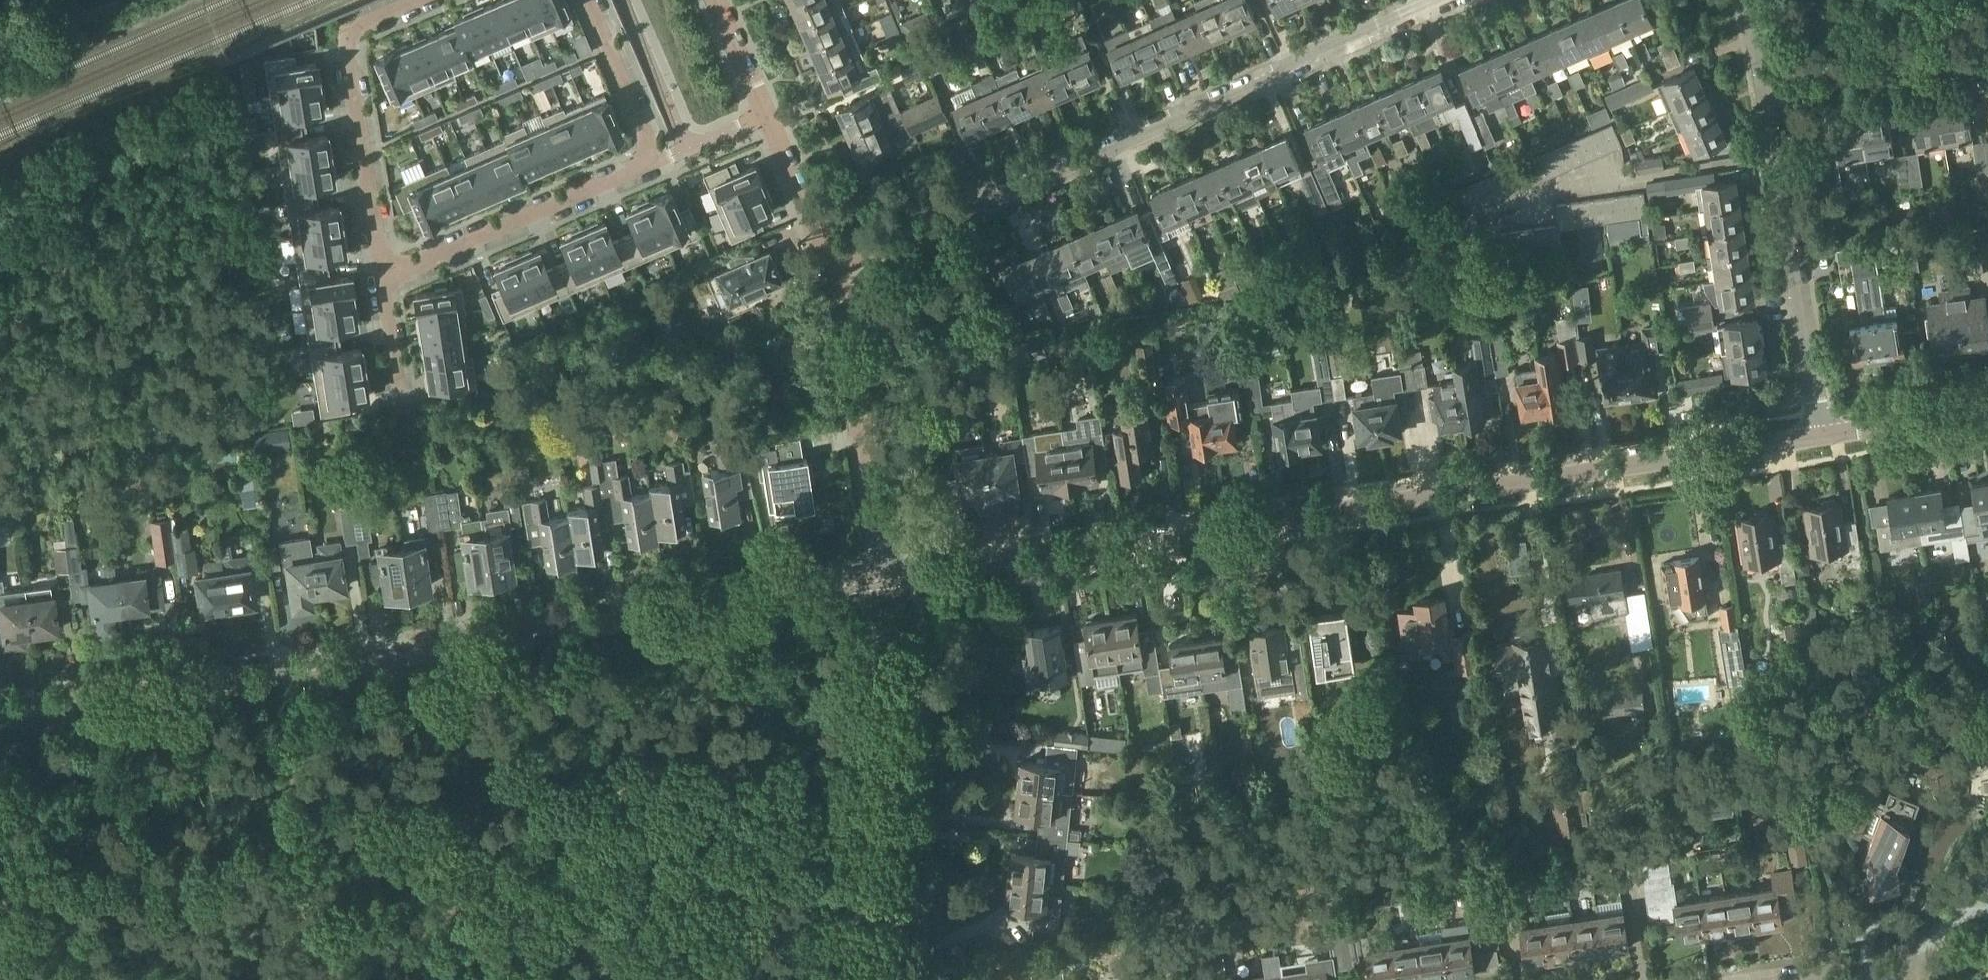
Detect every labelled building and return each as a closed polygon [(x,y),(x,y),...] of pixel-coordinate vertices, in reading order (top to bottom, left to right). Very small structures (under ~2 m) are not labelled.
[(530,33),(516,0),(498,0),(494,2),(496,8),(511,41),(530,33)] [(552,28),(540,0),(516,0),(530,33),(532,37),(552,28)] [(552,28),(573,19),(567,6),(570,5),(568,0),(540,0),(552,28)] [(833,13),(845,8),(841,0),(806,0),(795,5),(804,26),(833,13)] [(892,2),(896,12),(901,10),(897,0),(892,2)] [(957,0),(955,0),(944,4),(949,18),(962,13),(957,0)] [(1195,0),(1199,9),(1211,38),(1234,29),(1221,0),(1196,0),(1195,0)] [(1257,19),(1249,0),(1221,0),(1234,29),(1257,19)] [(1278,9),(1280,9),(1279,8),(1299,0),(1274,0),(1278,9)] [(1626,20),(1630,30),(1652,21),(1643,0),(1619,0),(1618,1),(1625,17),(1626,20)] [(1602,8),(1595,10),(1602,26),(1603,29),(1608,40),(1630,30),(1626,20),(1625,17),(1618,1),(1602,8)] [(494,57),(514,48),(511,41),(496,8),(494,2),(474,10),(476,16),(491,50),(494,57)] [(977,25),(993,18),(988,6),(972,13),(977,25)] [(1152,20),(1151,20),(1155,28),(1168,57),(1189,48),(1176,19),(1177,19),(1173,8),(1151,18),(1152,20)] [(1189,48),(1211,38),(1199,9),(1177,19),(1176,19),(1189,48)] [(491,50),(476,16),(474,10),(454,19),(456,25),(471,59),(491,50)] [(1582,16),(1574,20),(1586,49),(1589,56),(1611,47),(1608,40),(1603,29),(1602,26),(1595,10),(1582,16)] [(892,12),(880,17),(883,26),(896,21),(892,12)] [(813,47),(842,34),(833,13),(804,26),(813,47)] [(956,20),(960,29),(971,24),(967,15),(956,20)] [(918,16),(903,22),(908,33),(923,27),(918,16)] [(1151,20),(1129,29),(1133,38),(1146,67),(1168,57),(1155,28),(1151,20)] [(1586,49),(1574,20),(1552,29),(1564,59),(1586,49)] [(436,33),(451,68),(471,59),(456,25),(436,33)] [(1129,29),(1107,38),(1123,77),(1146,67),(1133,38),(1129,29)] [(1534,49),(1537,56),(1542,68),(1564,59),(1552,29),(1529,39),(1534,49)] [(416,42),(435,86),(455,77),(451,68),(436,33),(416,42)] [(1102,77),(1083,33),(1060,43),(1067,57),(1078,84),(1079,87),(1102,77)] [(822,67),(851,55),(842,34),(813,47),(822,67)] [(886,40),(891,50),(905,44),(901,34),(886,40)] [(1028,56),(1038,52),(1037,51),(1032,39),(1022,43),(1028,56)] [(1529,39),(1507,49),(1515,67),(1520,78),(1527,94),(1533,107),(1542,103),(1536,90),(1537,89),(1530,73),(1534,72),(1542,68),(1537,56),(1534,49),(1529,39)] [(1668,67),(1680,62),(1670,39),(1659,44),(1668,67)] [(1636,45),(1642,59),(1652,55),(1646,41),(1636,45)] [(408,45),(407,43),(395,48),(397,51),(415,94),(435,86),(416,42),(408,45)] [(1038,52),(1044,67),(1052,84),(1057,97),(1079,87),(1078,84),(1067,57),(1060,43),(1059,43),(1058,42),(1051,45),(1037,51),(1038,52)] [(919,52),(922,61),(927,71),(928,74),(928,73),(929,76),(941,70),(931,47),(919,52)] [(563,54),(567,62),(578,57),(575,49),(563,54)] [(1490,56),(1485,58),(1492,74),(1498,88),(1505,104),(1514,100),(1527,94),(1520,78),(1515,67),(1507,49),(1490,56)] [(415,94),(397,51),(376,60),(384,79),(381,80),(386,91),(389,90),(395,103),(415,94)] [(1630,64),(1624,51),(1614,55),(1620,69),(1630,64)] [(860,76),(851,55),(822,67),(831,89),(851,80),(855,90),(884,77),(879,68),(860,76)] [(292,68),(290,56),(266,60),(267,71),(271,94),(295,91),(319,87),(316,64),(292,68)] [(547,71),(558,66),(554,58),(543,62),(547,71)] [(1491,110),(1505,104),(1498,88),(1492,74),(1485,58),(1462,68),(1469,84),(1479,105),(1487,102),(1491,110)] [(927,71),(922,61),(901,70),(906,82),(928,74),(927,71)] [(536,75),(547,71),(543,62),(532,67),(536,75)] [(573,75),(584,70),(580,63),(569,67),(573,75)] [(997,76),(1001,86),(1013,116),(1035,106),(1026,84),(1022,76),(1018,67),(997,76)] [(1035,106),(1057,97),(1052,84),(1044,67),(1022,76),(1026,84),(1035,106)] [(1676,106),(1706,92),(1696,68),(1665,81),(1665,82),(1658,85),(1669,109),(1676,106)] [(1438,124),(1449,119),(1442,103),(1454,98),(1441,69),(1418,79),(1431,108),(1438,124)] [(1576,88),(1586,84),(1580,70),(1570,74),(1576,88)] [(553,84),(564,79),(560,71),(549,76),(553,84)] [(507,88),(518,83),(515,75),(503,79),(507,88)] [(1610,80),(1614,88),(1626,83),(1623,75),(1610,80)] [(541,89),(553,84),(549,76),(538,81),(541,89)] [(1611,107),(1653,89),(1649,78),(1606,96),(1611,107)] [(496,93),(507,88),(503,79),(492,84),(496,93)] [(1419,113),(1431,108),(1418,79),(1396,88),(1409,118),(1415,134),(1417,133),(1424,149),(1432,145),(1419,113)] [(1564,93),(1558,79),(1548,83),(1554,97),(1564,93)] [(977,96),(973,86),(951,96),(968,135),(991,125),(979,96),(979,95),(977,96)] [(1001,86),(979,96),(991,125),(1013,116),(1001,86)] [(319,88),(319,87),(295,91),(271,94),(275,117),(277,130),(301,126),(299,114),(323,110),(322,102),(324,101),(322,88),(319,88)] [(513,101),(524,96),(521,88),(509,93),(513,101)] [(1387,127),(1409,118),(1396,88),(1374,98),(1387,127)] [(464,97),(467,105),(479,100),(475,92),(464,97)] [(884,102),(880,92),(840,109),(850,132),(879,120),(895,113),(889,100),(884,102)] [(1685,129),(1716,115),(1706,92),(1676,106),(1685,129)] [(502,105),(513,101),(509,93),(498,98),(502,105)] [(610,103),(606,94),(584,104),(601,143),(623,133),(614,113),(616,113),(612,102),(610,103)] [(911,132),(946,116),(937,95),(901,111),(911,132)] [(456,110),(467,105),(464,97),(452,101),(456,110)] [(1365,137),(1387,127),(1374,98),(1352,107),(1365,137)] [(1967,98),(1938,103),(1945,143),(1973,138),(1967,98)] [(1514,100),(1505,104),(1510,117),(1520,113),(1514,100)] [(1945,143),(1938,103),(1910,108),(1917,147),(1945,143)] [(602,145),(601,143),(584,104),(565,112),(581,151),(589,148),(590,150),(602,145)] [(473,118),(484,113),(481,105),(470,110),(473,118)] [(562,160),(581,151),(565,112),(562,107),(542,115),(546,124),(562,160)] [(1353,142),(1365,137),(1352,107),(1330,117),(1343,146),(1344,146),(1348,156),(1364,193),(1373,189),(1353,142)] [(424,114),(427,122),(439,117),(435,109),(424,114)] [(462,123),(473,118),(470,110),(458,115),(462,123)] [(1473,116),(1487,147),(1497,143),(1484,111),(1473,116)] [(1887,111),(1860,116),(1866,155),(1894,151),(1887,111)] [(416,127),(427,122),(424,114),(412,119),(416,127)] [(1716,115),(1685,129),(1695,152),(1726,139),(1716,115)] [(1866,155),(1860,116),(1831,121),(1838,159),(1866,155)] [(1343,146),(1330,117),(1308,127),(1324,164),(1325,166),(1328,165),(1348,156),(1344,146),(1343,146)] [(879,120),(850,132),(860,156),(889,143),(879,120)] [(1602,127),(1612,150),(1623,145),(1613,122),(1602,127)] [(433,135),(444,130),(441,123),(430,127),(433,135)] [(523,179),(534,174),(533,172),(542,168),(526,133),(523,124),(503,132),(505,138),(523,179)] [(542,168),(562,160),(546,124),(526,133),(542,168)] [(303,139),(301,126),(277,130),(279,143),(282,166),(330,158),(333,158),(331,143),(328,144),(327,135),(303,139)] [(1627,143),(1636,140),(1630,126),(1621,130),(1627,143)] [(422,140),(433,135),(430,127),(418,132),(422,140)] [(1600,155),(1612,150),(1602,127),(1590,132),(1600,155)] [(1556,130),(1546,134),(1551,146),(1560,142),(1556,130)] [(1578,137),(1589,160),(1600,155),(1590,132),(1578,137)] [(1302,173),(1299,166),(1286,136),(1264,146),(1276,175),(1280,184),(1300,175),(1316,213),(1328,208),(1311,169),(1302,173)] [(1394,142),(1400,156),(1410,152),(1403,137),(1394,142)] [(1577,165),(1589,160),(1578,137),(1567,142),(1577,165)] [(504,190),(524,182),(523,179),(505,138),(485,147),(504,190)] [(1985,140),(1974,142),(1979,175),(1987,174),(1987,160),(1986,149),(1985,140)] [(1555,147),(1566,170),(1577,165),(1567,142),(1555,147)] [(1258,193),(1280,184),(1276,175),(1264,146),(1241,155),(1254,185),(1258,193)] [(484,199),(504,190),(485,147),(465,155),(469,164),(484,199)] [(1378,165),(1387,161),(1381,147),(1371,151),(1378,165)] [(1554,175),(1566,170),(1555,147),(1544,152),(1554,175)] [(1646,159),(1642,148),(1632,152),(1641,172),(1666,168),(1664,156),(1646,159)] [(1532,157),(1542,180),(1554,175),(1544,152),(1532,157)] [(1918,152),(1906,154),(1912,186),(1924,184),(1918,152)] [(1906,154),(1894,156),(1900,188),(1912,186),(1906,154)] [(1223,163),(1219,165),(1232,194),(1233,194),(1244,189),(1247,197),(1258,193),(1254,185),(1241,155),(1223,163)] [(1531,185),(1542,180),(1532,157),(1521,162),(1531,185)] [(288,201),(312,197),(310,185),(334,181),(333,173),(336,172),(333,158),(330,158),(282,166),(286,188),(288,201)] [(1509,167),(1519,190),(1531,185),(1521,162),(1509,167)] [(446,219),(457,214),(455,211),(464,208),(449,173),(445,164),(426,172),(444,216),(446,219)] [(449,173),(464,208),(484,199),(469,164),(449,173)] [(732,177),(726,164),(704,174),(718,208),(765,187),(756,167),(732,177)] [(1332,205),(1342,201),(1340,197),(1342,196),(1328,165),(1325,166),(1324,164),(1315,168),(1329,201),(1330,201),(1332,205)] [(1213,167),(1197,174),(1210,203),(1214,212),(1226,207),(1229,214),(1239,210),(1233,194),(1232,194),(1219,165),(1213,167)] [(1827,167),(1833,199),(1845,197),(1839,165),(1827,167)] [(1508,195),(1519,190),(1509,167),(1498,172),(1508,195)] [(423,226),(444,216),(426,172),(394,186),(404,210),(414,206),(423,226)] [(1487,177),(1497,199),(1508,195),(1498,172),(1487,177)] [(1197,174),(1175,183),(1193,224),(1194,226),(1215,217),(1213,213),(1214,212),(1210,203),(1197,174)] [(1696,175),(1665,180),(1667,194),(1697,189),(1697,186),(1698,186),(1696,175)] [(1485,204),(1497,199),(1487,177),(1476,182),(1485,204)] [(1707,208),(1740,203),(1736,180),(1698,186),(1697,186),(1697,189),(1700,209),(1707,208)] [(1485,204),(1476,182),(1465,187),(1465,186),(1442,196),(1452,218),(1474,209),(1485,204)] [(1175,183),(1152,193),(1171,236),(1194,226),(1193,224),(1175,183)] [(756,231),(751,219),(775,209),(772,203),(774,202),(768,186),(765,187),(718,208),(733,241),(756,231)] [(1645,191),(1633,193),(1637,217),(1649,215),(1645,191)] [(681,214),(671,192),(648,202),(669,248),(702,234),(692,209),(681,214)] [(1620,195),(1624,219),(1637,217),(1633,193),(1620,195)] [(1611,221),(1624,219),(1620,195),(1608,196),(1611,221)] [(1599,222),(1611,221),(1608,196),(1595,198),(1599,222)] [(314,210),(312,197),(288,201),(290,214),(293,237),(317,233),(342,229),(344,229),(342,213),(339,214),(338,206),(314,210)] [(1582,200),(1586,224),(1599,222),(1595,198),(1582,200)] [(625,238),(636,262),(669,248),(648,202),(648,200),(633,206),(634,208),(626,212),(635,234),(625,238)] [(1573,226),(1586,224),(1582,200),(1569,202),(1573,226)] [(1561,227),(1573,226),(1569,202),(1557,203),(1560,223),(1561,227)] [(1711,232),(1743,227),(1740,203),(1707,208),(1711,232)] [(1129,248),(1135,261),(1155,252),(1162,269),(1172,265),(1163,242),(1153,220),(1144,223),(1138,209),(1117,219),(1129,248)] [(1456,229),(1479,220),(1474,209),(1452,218),(1456,229)] [(1099,226),(1093,229),(1106,258),(1112,271),(1134,262),(1128,248),(1129,248),(1117,219),(1099,226)] [(615,243),(605,220),(598,224),(597,221),(582,228),(603,277),(636,262),(625,238),(615,243)] [(1461,240),(1483,231),(1479,220),(1456,229),(1461,240)] [(1548,225),(1552,249),(1564,247),(1561,227),(1560,223),(1548,225)] [(1665,224),(1653,226),(1655,238),(1667,236),(1665,224)] [(1536,226),(1540,251),(1552,249),(1548,225),(1536,226)] [(1527,253),(1540,251),(1536,226),(1524,228),(1527,253)] [(1587,257),(1605,254),(1601,227),(1583,230),(1587,257)] [(1715,256),(1747,251),(1743,227),(1711,232),(1715,256)] [(559,267),(570,291),(603,277),(582,228),(567,234),(568,237),(560,240),(569,262),(559,267)] [(1511,230),(1515,254),(1527,253),(1524,228),(1511,230)] [(299,272),(323,268),(321,256),(345,252),(344,244),(347,244),(344,229),(342,229),(317,233),(293,237),(297,260),(299,272)] [(1093,229),(1071,238),(1084,267),(1106,258),(1093,229)] [(1503,256),(1515,254),(1511,230),(1499,232),(1503,256)] [(1503,256),(1499,232),(1485,234),(1483,231),(1461,240),(1470,261),(1503,256)] [(1987,265),(1987,233),(1971,235),(1976,267),(1987,265)] [(1677,248),(1692,245),(1691,235),(1676,237),(1677,248)] [(1071,238),(1049,247),(1061,277),(1072,272),(1079,290),(1091,285),(1084,267),(1071,238)] [(1874,243),(1838,249),(1840,261),(1848,260),(1854,265),(1862,319),(1851,320),(1852,324),(1851,324),(1854,340),(1853,340),(1856,362),(1881,358),(1874,310),(1884,309),(1874,243)] [(1913,278),(1930,276),(1925,244),(1908,247),(1913,278)] [(1040,286),(1061,277),(1049,247),(1027,257),(1040,286)] [(549,271),(540,249),(532,252),(531,250),(516,257),(537,305),(570,291),(559,267),(549,271)] [(730,267),(718,272),(724,286),(717,289),(723,303),(730,300),(731,304),(784,281),(771,249),(759,254),(757,249),(740,250),(726,255),(730,267)] [(1747,251),(1715,256),(1707,257),(1708,267),(1716,265),(1719,279),(1751,274),(1747,251)] [(503,291),(493,295),(504,320),(537,305),(516,257),(501,263),(501,265),(494,269),(503,291)] [(1040,286),(1027,257),(1004,267),(1017,296),(1029,291),(1036,308),(1048,303),(1040,286)] [(1681,271),(1696,269),(1694,259),(1679,261),(1681,271)] [(1251,265),(1239,271),(1249,293),(1261,288),(1251,265)] [(325,281),(323,268),(299,272),(301,284),(305,308),(353,300),(349,277),(325,281)] [(1314,268),(1306,271),(1313,286),(1321,282),(1314,268)] [(1103,277),(1109,291),(1109,290),(1112,297),(1120,293),(1117,287),(1118,287),(1112,273),(1103,277)] [(1204,294),(1195,274),(1181,280),(1190,301),(1204,294)] [(1719,279),(1705,281),(1707,290),(1710,294),(1717,305),(1755,299),(1751,274),(1719,279)] [(1897,276),(1901,300),(1914,299),(1911,275),(1897,276)] [(1224,297),(1243,294),(1238,282),(1219,285),(1224,297)] [(465,310),(462,287),(447,289),(447,287),(435,289),(435,291),(415,294),(419,318),(456,312),(465,310)] [(1964,348),(1987,345),(1987,319),(1984,295),(1971,297),(1970,287),(1955,290),(1964,348)] [(1144,310),(1155,309),(1145,289),(1136,293),(1144,310)] [(1936,353),(1963,349),(1964,348),(1955,290),(1942,291),(1943,301),(1929,303),(1936,353)] [(1072,307),(1074,306),(1068,292),(1059,296),(1065,310),(1072,307)] [(482,307),(490,304),(486,293),(478,296),(482,307)] [(353,301),(353,300),(305,308),(308,331),(310,343),(334,340),(332,327),(356,323),(355,315),(358,315),(356,301),(353,301)] [(1095,318),(1104,314),(1098,300),(1089,304),(1095,318)] [(1235,303),(1221,305),(1223,317),(1237,315),(1235,303)] [(1690,319),(1712,316),(1711,303),(1688,307),(1690,319)] [(490,304),(482,307),(487,318),(495,315),(490,304)] [(1020,304),(1007,306),(1008,316),(1009,316),(1012,331),(1011,331),(1011,334),(1024,332),(1020,304)] [(1072,307),(1065,310),(1068,316),(1075,313),(1072,307)] [(1905,355),(1902,333),(1901,333),(1899,318),(1898,318),(1896,307),(1884,309),(1874,310),(1881,358),(1905,355)] [(459,334),(456,312),(419,318),(419,320),(417,320),(419,331),(421,330),(422,340),(459,334)] [(1839,314),(1827,316),(1830,329),(1841,327),(1839,314)] [(678,329),(676,316),(666,318),(667,330),(678,329)] [(1008,316),(993,318),(995,333),(1011,331),(1012,331),(1009,316),(1008,316)] [(1712,316),(1690,319),(1685,320),(1687,332),(1714,328),(1712,316)] [(1722,351),(1730,350),(1762,345),(1758,318),(1726,323),(1726,324),(1718,326),(1722,351)] [(1644,343),(1623,346),(1626,362),(1632,400),(1644,398),(1644,395),(1655,393),(1654,385),(1655,385),(1653,369),(1651,370),(1648,351),(1663,349),(1660,326),(1642,328),(1644,343)] [(509,333),(498,338),(501,346),(513,341),(509,333)] [(1325,336),(1332,374),(1345,371),(1338,333),(1325,336)] [(426,363),(467,356),(464,334),(459,334),(422,340),(426,363)] [(1491,335),(1474,337),(1478,360),(1475,364),(1476,371),(1496,368),(1491,336),(1491,335)] [(1503,335),(1491,336),(1496,368),(1497,375),(1509,373),(1503,335)] [(1582,360),(1583,360),(1595,358),(1592,335),(1578,337),(1582,360)] [(1053,355),(1070,356),(1072,338),(1055,336),(1053,355)] [(1012,345),(1015,361),(1046,357),(1043,338),(1023,341),(1023,343),(1012,345)] [(336,352),(334,340),(310,343),(312,356),(316,379),(340,375),(364,371),(367,371),(364,356),(362,356),(360,348),(336,352)] [(1564,364),(1577,362),(1574,341),(1561,343),(1564,364)] [(1158,376),(1153,342),(1138,344),(1143,378),(1158,376)] [(1734,375),(1766,370),(1762,345),(1730,350),(1722,351),(1726,376),(1734,374),(1734,375)] [(1330,370),(1324,346),(1311,349),(1317,374),(1330,370)] [(1626,362),(1623,346),(1600,350),(1604,377),(1603,377),(1605,392),(1606,392),(1607,400),(1620,398),(1620,401),(1632,400),(1626,362)] [(1416,387),(1428,385),(1425,364),(1422,349),(1410,351),(1416,387)] [(1404,389),(1416,387),(1410,351),(1399,353),(1401,368),(1404,389)] [(1536,355),(1545,413),(1566,410),(1560,376),(1556,352),(1536,355)] [(1545,413),(1536,355),(1538,368),(1518,371),(1519,382),(1524,413),(1544,410),(1545,413)] [(478,391),(472,356),(467,356),(426,363),(429,386),(451,383),(452,395),(478,391)] [(1457,381),(1464,426),(1484,423),(1479,389),(1476,371),(1475,364),(1455,367),(1457,381)] [(321,414),(345,410),(343,398),(368,394),(366,386),(369,386),(367,371),(364,371),(340,375),(316,379),(319,402),(321,414)] [(1247,376),(1251,397),(1262,395),(1259,374),(1247,376)] [(1332,377),(1335,398),(1346,396),(1343,375),(1332,377)] [(1681,393),(1724,387),(1722,375),(1679,382),(1681,393)] [(1323,400),(1335,398),(1332,377),(1320,379),(1320,385),(1323,399),(1323,400)] [(1184,380),(1164,383),(1170,422),(1191,419),(1197,451),(1218,448),(1218,445),(1212,414),(1211,414),(1208,401),(1188,405),(1184,380)] [(1463,426),(1464,426),(1457,381),(1436,384),(1437,395),(1429,397),(1433,417),(1440,416),(1442,426),(1462,423),(1463,426)] [(1320,385),(1291,389),(1293,399),(1296,417),(1301,448),(1305,448),(1308,451),(1315,449),(1317,446),(1321,445),(1317,414),(1315,400),(1323,399),(1320,385)] [(1237,442),(1234,420),(1245,419),(1240,386),(1208,391),(1209,401),(1208,401),(1211,414),(1212,414),(1218,445),(1237,442)] [(1396,400),(1395,389),(1375,392),(1376,403),(1381,439),(1393,437),(1392,433),(1402,432),(1401,423),(1409,422),(1405,400),(1397,401),(1397,400),(1396,400)] [(1381,439),(1376,403),(1375,392),(1354,395),(1356,406),(1355,406),(1360,438),(1369,436),(1370,440),(1381,439)] [(1301,448),(1296,417),(1293,399),(1273,402),(1276,420),(1275,420),(1280,454),(1302,451),(1301,448)] [(1154,450),(1149,414),(1147,402),(1147,401),(1120,405),(1122,418),(1123,422),(1124,428),(1120,428),(1115,429),(1116,440),(1118,453),(1107,455),(1109,463),(1120,462),(1123,480),(1141,477),(1142,476),(1140,463),(1139,453),(1154,450)] [(1062,430),(1065,446),(1071,487),(1099,483),(1097,467),(1095,457),(1107,455),(1106,447),(1102,423),(1101,415),(1078,418),(1079,427),(1062,430)] [(346,419),(347,432),(365,430),(364,417),(346,419)] [(250,447),(267,444),(265,429),(248,431),(250,447)] [(1023,436),(1023,437),(1025,448),(1027,460),(1028,468),(1035,466),(1040,466),(1044,492),(1071,487),(1065,446),(1062,430),(1046,432),(1023,436)] [(1002,452),(986,454),(993,500),(1004,498),(1003,492),(1004,492),(1019,490),(1018,478),(1015,461),(1025,460),(1027,460),(1025,448),(1023,437),(1000,440),(1002,452)] [(776,443),(750,448),(752,464),(761,462),(769,511),(775,510),(775,512),(816,505),(807,455),(778,460),(776,443)] [(948,468),(948,472),(956,470),(959,470),(964,498),(973,497),(979,496),(980,495),(980,499),(981,501),(993,500),(986,454),(984,443),(957,447),(950,448),(948,468)] [(736,461),(733,447),(716,449),(719,469),(702,472),(710,520),(739,516),(736,494),(753,492),(745,460),(736,461)] [(164,460),(166,464),(169,466),(173,465),(176,463),(178,460),(178,456),(177,453),(173,451),(169,451),(166,452),(164,455),(164,460)] [(657,539),(649,491),(631,493),(628,474),(606,477),(602,452),(598,453),(604,493),(610,526),(613,526),(612,521),(625,519),(629,544),(657,539)] [(599,528),(610,526),(604,493),(598,453),(589,454),(594,484),(583,486),(586,506),(566,509),(567,514),(565,514),(573,563),(576,563),(575,557),(603,553),(599,528)] [(695,502),(690,469),(686,469),(685,460),(665,463),(668,482),(649,485),(649,491),(657,539),(658,539),(658,534),(685,530),(681,505),(695,502)] [(529,466),(517,467),(519,482),(531,480),(529,466)] [(244,507),(257,505),(252,468),(239,470),(240,478),(233,479),(236,496),(242,495),(244,507)] [(1973,482),(1977,507),(1963,510),(1967,535),(1987,531),(1987,480),(1973,482)] [(1945,513),(1941,487),(1915,491),(1923,542),(1965,536),(1961,511),(1945,513)] [(470,575),(470,579),(490,576),(484,535),(481,517),(471,518),(470,514),(465,515),(461,512),(458,489),(447,491),(447,490),(435,492),(440,528),(461,524),(465,546),(463,546),(464,548),(456,550),(457,556),(459,555),(460,563),(458,563),(460,576),(470,575)] [(1881,548),(1908,544),(1923,542),(1915,491),(1889,495),(1893,521),(1877,524),(1881,548)] [(429,529),(440,528),(435,492),(423,494),(429,529)] [(488,516),(481,517),(484,535),(490,576),(512,573),(507,540),(505,524),(522,522),(518,495),(504,497),(506,506),(487,508),(488,516)] [(573,563),(565,514),(548,517),(545,497),(523,501),(529,544),(543,542),(547,567),(573,563)] [(1843,523),(1839,503),(1806,508),(1813,553),(1845,548),(1849,569),(1864,566),(1856,521),(1843,523)] [(351,508),(356,542),(359,556),(369,554),(367,540),(371,539),(366,505),(351,508)] [(345,544),(356,542),(351,508),(340,510),(345,544)] [(1777,542),(1772,514),(1739,519),(1746,564),(1779,558),(1783,583),(1797,581),(1791,540),(1777,542)] [(66,518),(62,519),(68,567),(72,599),(91,597),(92,602),(93,602),(91,584),(88,584),(86,566),(81,566),(78,544),(77,545),(73,524),(76,523),(75,517),(66,518)] [(156,563),(174,560),(169,519),(151,521),(156,563)] [(188,526),(172,528),(178,573),(198,570),(198,565),(195,546),(191,547),(188,526)] [(311,537),(281,541),(285,566),(289,566),(294,606),(311,604),(309,592),(320,591),(315,559),(314,559),(311,537)] [(400,548),(406,589),(429,586),(423,553),(424,553),(423,544),(422,544),(421,538),(409,539),(410,546),(400,548)] [(233,560),(230,543),(220,545),(224,573),(223,573),(228,605),(253,601),(247,558),(233,560)] [(315,559),(320,591),(344,587),(337,544),(321,546),(323,557),(315,559)] [(406,589),(400,548),(390,549),(389,546),(380,547),(382,558),(380,558),(380,561),(373,562),(375,577),(384,575),(387,592),(406,589)] [(58,569),(67,567),(65,548),(55,549),(58,569)] [(1707,608),(1706,598),(1700,556),(1674,560),(1674,561),(1663,563),(1669,603),(1680,601),(1680,602),(1691,618),(1708,616),(1707,608)] [(114,632),(111,610),(120,609),(116,581),(117,581),(115,561),(101,563),(103,582),(91,584),(93,602),(92,602),(93,612),(92,612),(92,615),(95,615),(97,634),(114,632)] [(199,576),(197,577),(201,604),(200,604),(201,612),(203,612),(204,620),(220,618),(218,606),(228,605),(223,573),(224,573),(222,561),(198,565),(198,570),(199,576)] [(1624,596),(1620,568),(1586,574),(1586,576),(1567,579),(1570,602),(1590,599),(1593,616),(1627,611),(1633,650),(1653,647),(1651,634),(1644,592),(1624,596)] [(1866,588),(1864,574),(1854,576),(1856,590),(1866,588)] [(116,581),(120,609),(161,604),(159,588),(144,590),(142,578),(117,581),(116,581)] [(26,588),(5,591),(3,579),(0,579),(0,597),(4,630),(5,636),(7,646),(22,644),(21,632),(31,631),(26,588)] [(26,588),(31,631),(56,628),(50,585),(26,588)] [(1798,595),(1796,586),(1788,587),(1790,597),(1798,595)] [(1447,617),(1444,597),(1417,601),(1418,610),(1401,612),(1404,635),(1422,633),(1424,650),(1442,647),(1444,658),(1456,657),(1458,671),(1477,668),(1472,634),(1454,637),(1451,616),(1447,617)] [(1803,602),(1806,629),(1819,628),(1817,609),(1814,609),(1813,601),(1803,602)] [(1742,691),(1750,690),(1739,624),(1738,625),(1735,603),(1720,606),(1724,626),(1719,626),(1729,686),(1741,684),(1742,691)] [(1309,615),(1318,673),(1356,668),(1347,610),(1309,615)] [(1142,642),(1137,613),(1110,617),(1116,654),(1118,671),(1144,667),(1146,673),(1161,671),(1156,639),(1142,642)] [(1096,674),(1118,671),(1116,654),(1110,617),(1086,621),(1091,650),(1077,652),(1082,683),(1097,681),(1096,674)] [(1031,680),(1068,675),(1060,624),(1029,628),(1033,650),(1027,651),(1031,680)] [(1285,635),(1284,626),(1251,631),(1257,671),(1260,695),(1296,690),(1297,696),(1309,694),(1300,633),(1285,635)] [(1222,636),(1194,640),(1201,690),(1202,691),(1229,687),(1232,708),(1246,706),(1240,659),(1226,661),(1222,636)] [(1536,642),(1534,639),(1523,641),(1523,644),(1499,648),(1499,658),(1500,664),(1503,674),(1520,671),(1528,721),(1551,717),(1555,741),(1569,739),(1563,702),(1549,704),(1546,684),(1550,683),(1543,641),(1536,642)] [(1164,696),(1202,691),(1201,690),(1194,640),(1171,644),(1174,669),(1161,671),(1164,696)] [(1395,672),(1410,669),(1407,651),(1392,654),(1395,672)] [(1599,715),(1646,710),(1643,688),(1597,693),(1599,715)] [(1169,726),(1171,738),(1182,736),(1181,724),(1169,726)] [(1055,744),(1078,746),(1088,747),(1090,734),(1056,731),(1055,744)] [(1093,735),(1092,747),(1113,749),(1114,737),(1093,735)] [(1078,746),(1055,744),(1053,744),(1051,764),(1022,761),(1019,786),(1059,790),(1060,778),(1075,779),(1078,746)] [(1069,838),(1081,839),(1082,829),(1070,828),(1073,792),(1059,791),(1059,790),(1019,786),(1016,812),(1045,815),(1043,835),(1069,838)] [(1588,821),(1586,809),(1593,808),(1590,787),(1579,789),(1580,792),(1555,796),(1557,809),(1555,809),(1556,816),(1559,815),(1561,830),(1581,827),(1580,822),(1588,821)] [(1784,803),(1797,801),(1795,787),(1783,788),(1784,803)] [(1890,790),(1886,801),(1875,796),(1862,833),(1873,837),(1866,854),(1871,887),(1902,882),(1898,857),(1920,801),(1890,790)] [(1854,812),(1848,829),(1860,833),(1866,816),(1854,812)] [(1080,849),(1081,839),(1069,838),(1043,835),(1041,855),(1012,852),(1009,878),(1049,882),(1049,883),(1064,884),(1067,850),(1077,851),(1080,849)] [(1803,837),(1788,839),(1792,865),(1809,862),(1805,842),(1805,843),(1803,837)] [(1729,850),(1719,851),(1722,868),(1731,866),(1729,850)] [(1788,862),(1786,850),(1779,851),(1780,863),(1788,862)] [(1722,868),(1719,851),(1710,852),(1712,869),(1722,868)] [(1641,864),(1642,874),(1670,869),(1669,860),(1641,864)] [(1642,874),(1644,885),(1672,881),(1670,869),(1642,874)] [(1759,927),(1783,923),(1780,900),(1796,897),(1792,869),(1776,871),(1778,886),(1753,890),(1759,927)] [(1600,871),(1592,872),(1594,887),(1603,886),(1600,871)] [(1594,887),(1592,872),(1581,873),(1584,889),(1594,887)] [(1049,883),(1049,882),(1009,878),(1007,904),(1036,907),(1034,927),(1059,930),(1063,897),(1048,895),(1049,883)] [(1549,878),(1541,880),(1543,895),(1552,894),(1549,878)] [(1543,895),(1541,880),(1531,881),(1533,896),(1543,895)] [(1644,885),(1647,902),(1677,897),(1674,881),(1672,882),(1672,881),(1644,885)] [(1733,931),(1759,927),(1753,890),(1728,894),(1733,931)] [(1708,934),(1733,931),(1728,894),(1703,898),(1708,934)] [(1647,902),(1648,913),(1676,909),(1675,902),(1677,901),(1677,897),(1647,902)] [(1413,900),(1415,915),(1424,914),(1422,898),(1413,900)] [(1605,950),(1630,947),(1621,898),(1597,902),(1600,915),(1599,915),(1605,950)] [(1678,920),(1681,939),(1708,934),(1703,898),(1677,901),(1675,902),(1676,909),(1678,920)] [(1406,916),(1415,915),(1413,900),(1404,901),(1406,916)] [(1572,919),(1570,909),(1548,913),(1550,923),(1548,923),(1554,958),(1580,954),(1574,919),(1572,919)] [(1650,924),(1678,920),(1676,909),(1648,913),(1650,924)] [(1467,914),(1470,930),(1497,926),(1495,910),(1467,914)] [(1580,954),(1605,950),(1599,915),(1574,919),(1580,954)] [(1527,962),(1554,958),(1548,923),(1522,927),(1527,962)] [(1471,941),(1499,937),(1497,926),(1470,930),(1470,936),(1471,941)] [(1451,974),(1445,939),(1444,940),(1442,929),(1418,933),(1419,939),(1420,943),(1426,978),(1451,974)] [(1394,947),(1369,951),(1367,936),(1351,939),(1355,966),(1371,963),(1373,979),(1399,979),(1394,947)] [(1420,943),(1419,939),(1411,941),(1410,936),(1393,939),(1394,947),(1399,979),(1414,979),(1426,978),(1420,943)] [(1473,952),(1471,941),(1470,936),(1445,939),(1451,974),(1476,970),(1473,952)] [(1471,941),(1473,952),(1501,948),(1499,937),(1471,941)] [(1339,968),(1355,966),(1351,939),(1335,941),(1339,968)] [(1063,956),(1068,962),(1079,953),(1075,947),(1063,956)] [(1266,976),(1240,979),(1284,979),(1283,973),(1279,953),(1263,955),(1266,976)] [(936,965),(939,978),(953,975),(951,962),(936,965)] [(1284,979),(1328,979),(1326,967),(1283,973),(1284,979)]
